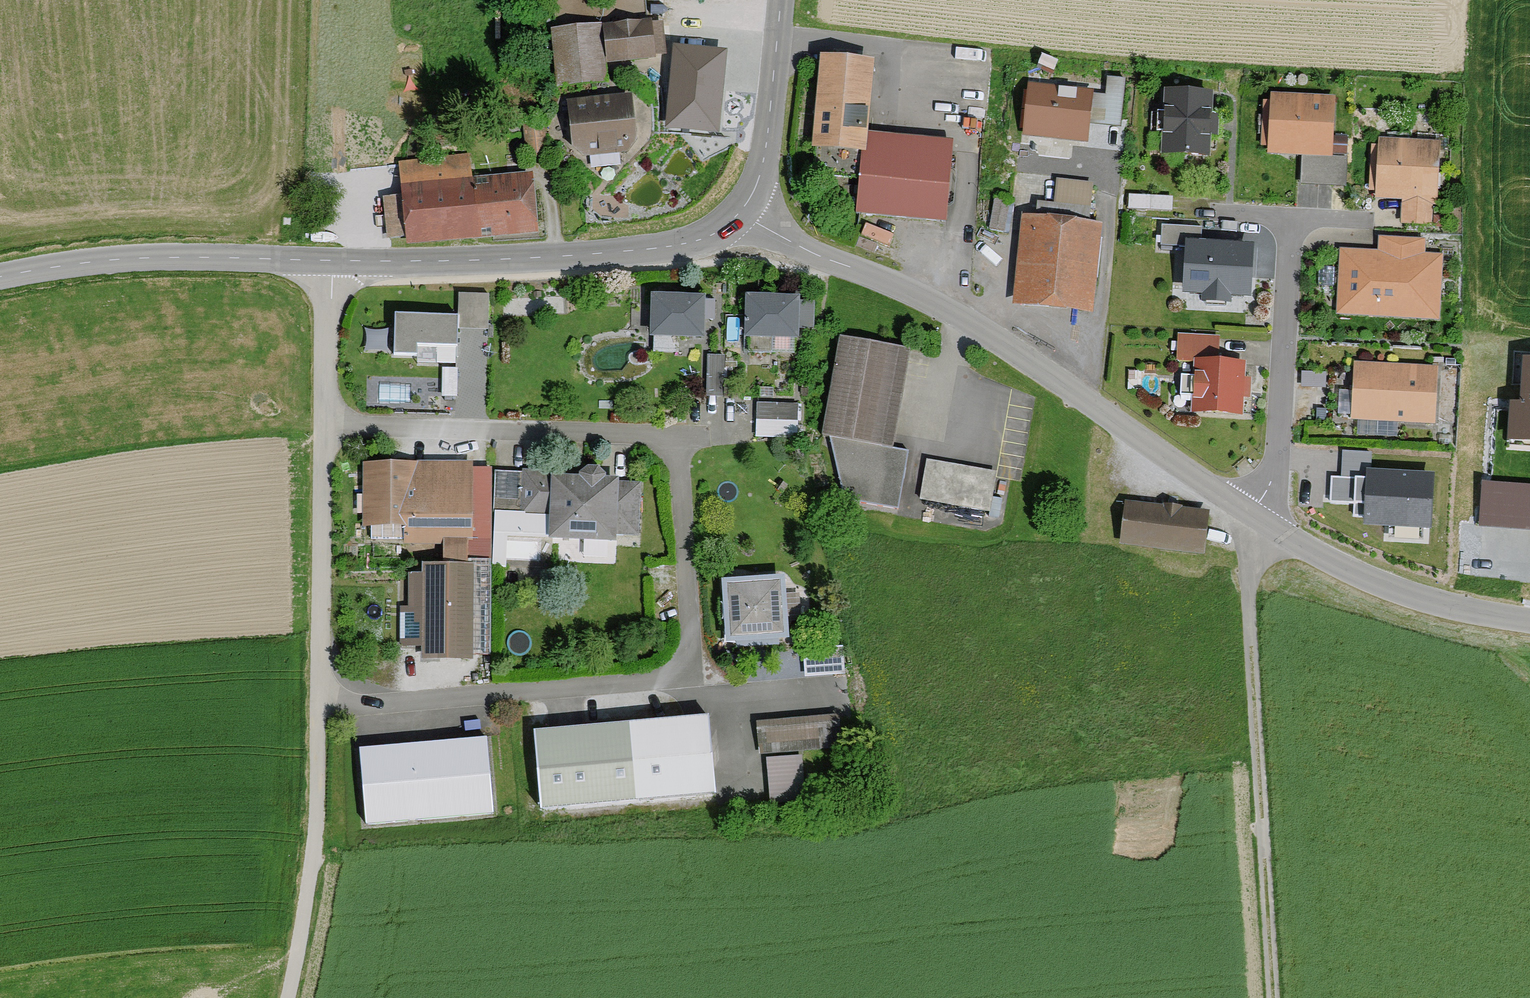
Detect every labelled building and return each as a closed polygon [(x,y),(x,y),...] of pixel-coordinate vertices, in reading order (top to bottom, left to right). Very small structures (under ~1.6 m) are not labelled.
[(648,26),(604,31),(608,68),(652,63),(648,26)] [(599,30),(554,34),(559,90),(604,86),(599,30)] [(729,54),(671,49),(663,135),(721,140),(729,54)] [(944,225),(952,144),(866,136),(872,66),(819,61),(810,153),(861,158),(855,217),(901,221),(944,225)] [(1088,146),(1091,93),(1028,90),(1025,143),(1088,146)] [(1210,160),(1212,96),(1163,94),(1161,159),(1210,160)] [(1331,163),(1334,102),(1272,99),(1270,160),(1331,163)] [(629,101),(567,106),(572,156),(633,151),(629,101)] [(547,161),(544,126),(523,128),(526,163),(547,161)] [(1439,148),(1377,145),(1374,204),(1402,206),(1401,229),(1430,230),(1431,208),(1436,208),(1439,148)] [(470,184),(468,159),(398,164),(401,201),(382,202),(385,243),(407,242),(407,249),(536,240),(531,179),(470,184)] [(1131,193),(1130,207),(1173,208),(1173,194),(1131,193)] [(1093,318),(1102,229),(1021,221),(1012,311),(1093,318)] [(1427,246),(1378,244),(1378,256),(1339,254),(1336,319),(1439,324),(1442,261),(1426,260),(1427,246)] [(1252,249),(1186,246),(1183,298),(1249,302),(1252,249)] [(455,322),(393,320),(392,358),(417,359),(417,349),(458,350),(459,335),(487,336),(488,300),(456,299),(455,322)] [(802,324),(816,324),(817,299),(803,299),(802,324)] [(703,345),(704,302),(650,300),(649,343),(703,345)] [(797,302),(746,301),(745,341),(796,342),(797,302)] [(910,355),(841,339),(820,435),(889,450),(910,355)] [(1217,366),(1218,342),(1176,340),(1175,365),(1194,366),(1192,418),(1241,420),(1244,367),(1217,366)] [(726,388),(724,353),(707,354),(708,388),(726,388)] [(1437,373),(1354,366),(1349,421),(1432,428),(1437,373)] [(1520,366),(1518,408),(1507,407),(1505,449),(1529,450),(1529,366),(1520,366)] [(796,406),(757,406),(757,442),(797,442),(796,406)] [(928,456),(919,496),(991,511),(999,471),(928,456)] [(471,469),(363,468),(362,532),(401,532),(401,547),(442,547),(442,564),(489,564),(490,474),(471,474),(471,469)] [(604,480),(597,474),(585,473),(578,479),(578,482),(562,482),(563,476),(523,475),(523,477),(496,476),(493,565),(552,568),(553,543),(616,546),(617,539),(639,540),(641,488),(617,487),(617,484),(604,484),(604,480)] [(1434,477),(1365,473),(1361,530),(1430,534),(1434,477)] [(1481,526),(1529,528),(1529,483),(1483,482),(1481,526)] [(1206,511),(1128,502),(1123,540),(1202,549),(1206,511)] [(471,663),(473,570),(420,569),(418,662),(471,663)] [(720,585),(725,655),(787,650),(782,580),(720,585)] [(840,719),(757,724),(759,756),(842,751),(840,719)] [(707,720),(532,736),(540,816),(714,800),(707,720)] [(494,820),(487,742),(357,754),(365,833),(494,820)] [(802,763),(765,767),(770,809),(807,805),(802,763)]
